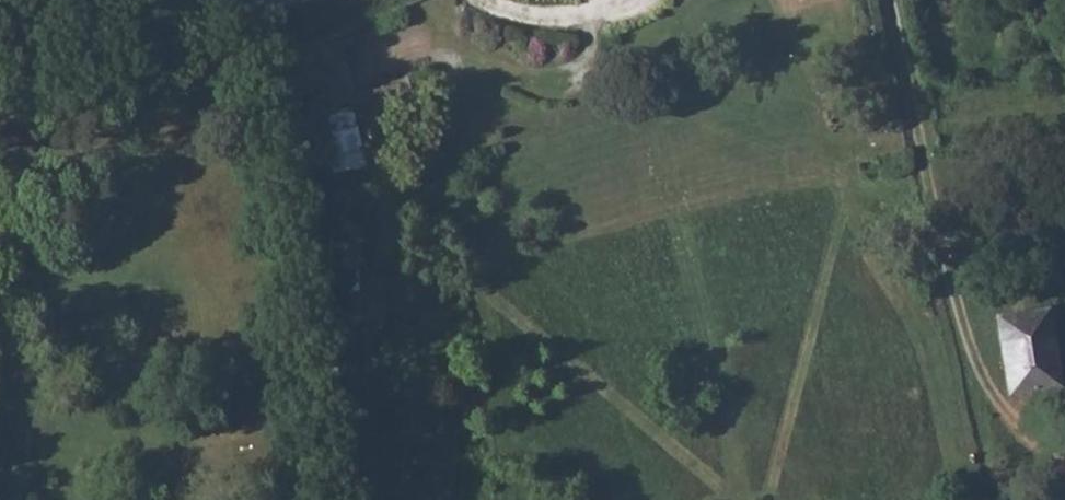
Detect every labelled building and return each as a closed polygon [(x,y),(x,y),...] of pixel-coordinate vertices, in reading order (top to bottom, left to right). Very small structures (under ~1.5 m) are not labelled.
[(335,173),(365,168),(349,59),(319,64),(335,173)] [(1005,398),(1018,396),(1055,390),(1041,306),(990,317),(1005,398)]
